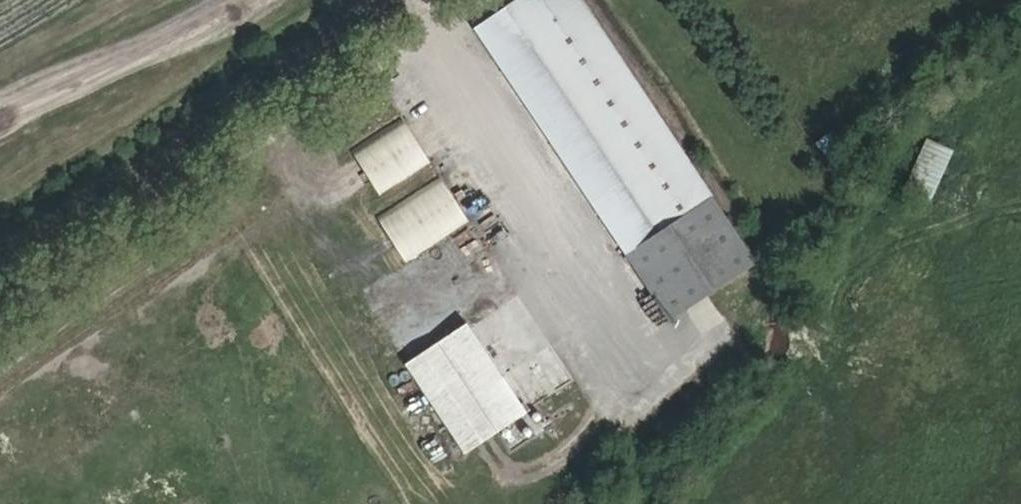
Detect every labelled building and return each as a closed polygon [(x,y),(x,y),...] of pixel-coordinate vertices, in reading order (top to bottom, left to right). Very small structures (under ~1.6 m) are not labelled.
[(626,184),(595,205),(675,325),(760,272),(573,0),(510,0),(507,2),(626,184)] [(507,2),(474,24),(595,205),(626,184),(507,2)] [(380,194),(434,162),(408,119),(354,152),(380,194)] [(952,152),(927,141),(903,194),(927,205),(952,152)] [(380,221),(408,262),(472,218),(443,177),(380,221)] [(509,386),(474,335),(415,376),(474,463),(505,441),(481,406),(509,386)] [(534,422),(509,386),(481,406),(505,441),(534,422)]
